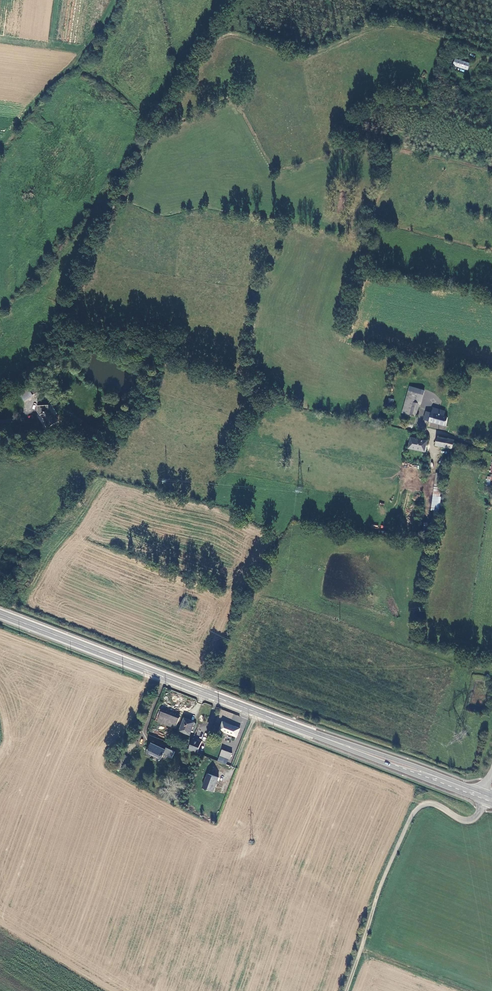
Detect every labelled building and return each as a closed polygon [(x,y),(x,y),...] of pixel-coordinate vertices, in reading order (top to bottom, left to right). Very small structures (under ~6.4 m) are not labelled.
[(455,58),(452,66),(468,70),(470,63),(455,58)] [(35,386),(30,389),(34,395),(38,392),(35,386)] [(29,389),(21,394),(25,401),(33,395),(29,389)] [(424,395),(417,393),(417,395),(408,393),(406,400),(415,402),(420,403),(422,404),(424,395)] [(415,402),(406,400),(403,412),(411,414),(415,402)] [(416,416),(420,403),(415,402),(411,414),(416,416)] [(48,428),(59,422),(49,408),(49,405),(38,405),(38,411),(41,415),(42,414),(47,423),(46,424),(48,428)] [(447,426),(449,418),(444,417),(445,411),(434,408),(432,414),(431,421),(430,422),(447,426)] [(96,436),(100,430),(85,422),(82,429),(96,436)] [(410,438),(409,444),(427,447),(427,442),(410,438)] [(436,446),(448,449),(454,450),(456,441),(450,440),(438,438),(436,446)] [(427,447),(409,444),(409,448),(426,452),(427,447)] [(447,455),(440,453),(439,463),(440,463),(438,475),(443,476),(444,476),(447,455)] [(443,476),(438,475),(437,475),(434,493),(441,494),(443,476)] [(179,716),(162,710),(157,721),(175,728),(179,716)] [(184,718),(179,731),(189,735),(194,722),(184,718)] [(240,728),(222,721),(219,730),(236,737),(240,728)] [(192,738),(188,750),(197,753),(201,741),(192,738)] [(161,758),(165,749),(151,743),(145,755),(149,757),(151,754),(161,758)] [(222,763),(225,757),(228,758),(229,759),(231,753),(222,749),(218,761),(222,763)] [(120,753),(118,758),(125,761),(127,756),(120,753)] [(125,762),(125,761),(118,758),(115,764),(122,768),(125,762)] [(219,778),(208,773),(202,787),(213,791),(219,778)]
